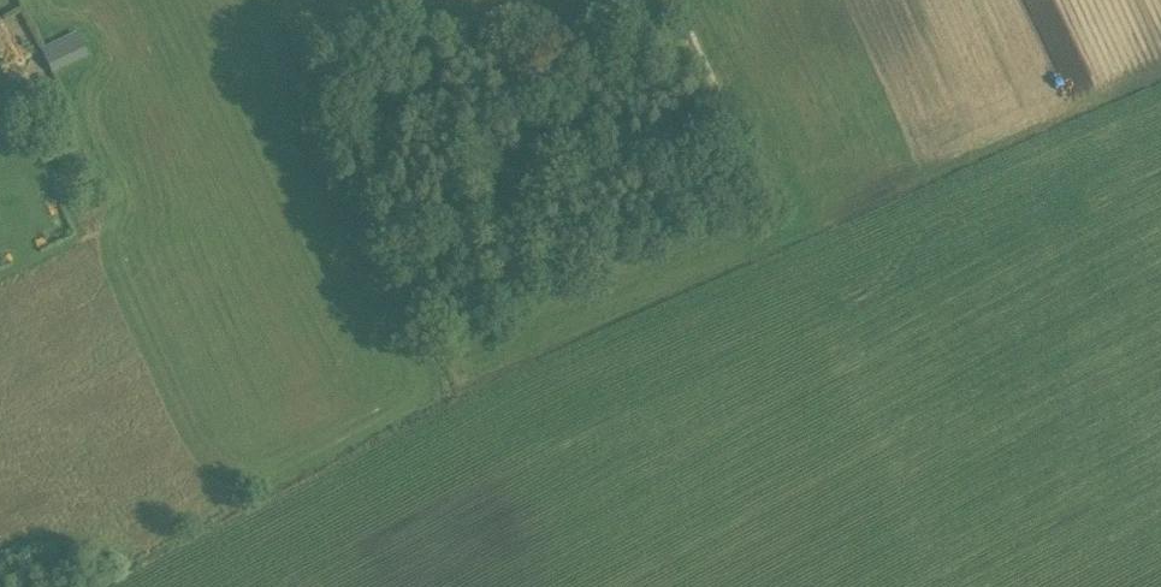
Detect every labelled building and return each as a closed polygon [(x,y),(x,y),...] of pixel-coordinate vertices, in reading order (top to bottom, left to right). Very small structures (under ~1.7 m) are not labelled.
[(53,72),(89,55),(78,32),(42,49),(53,72)]
